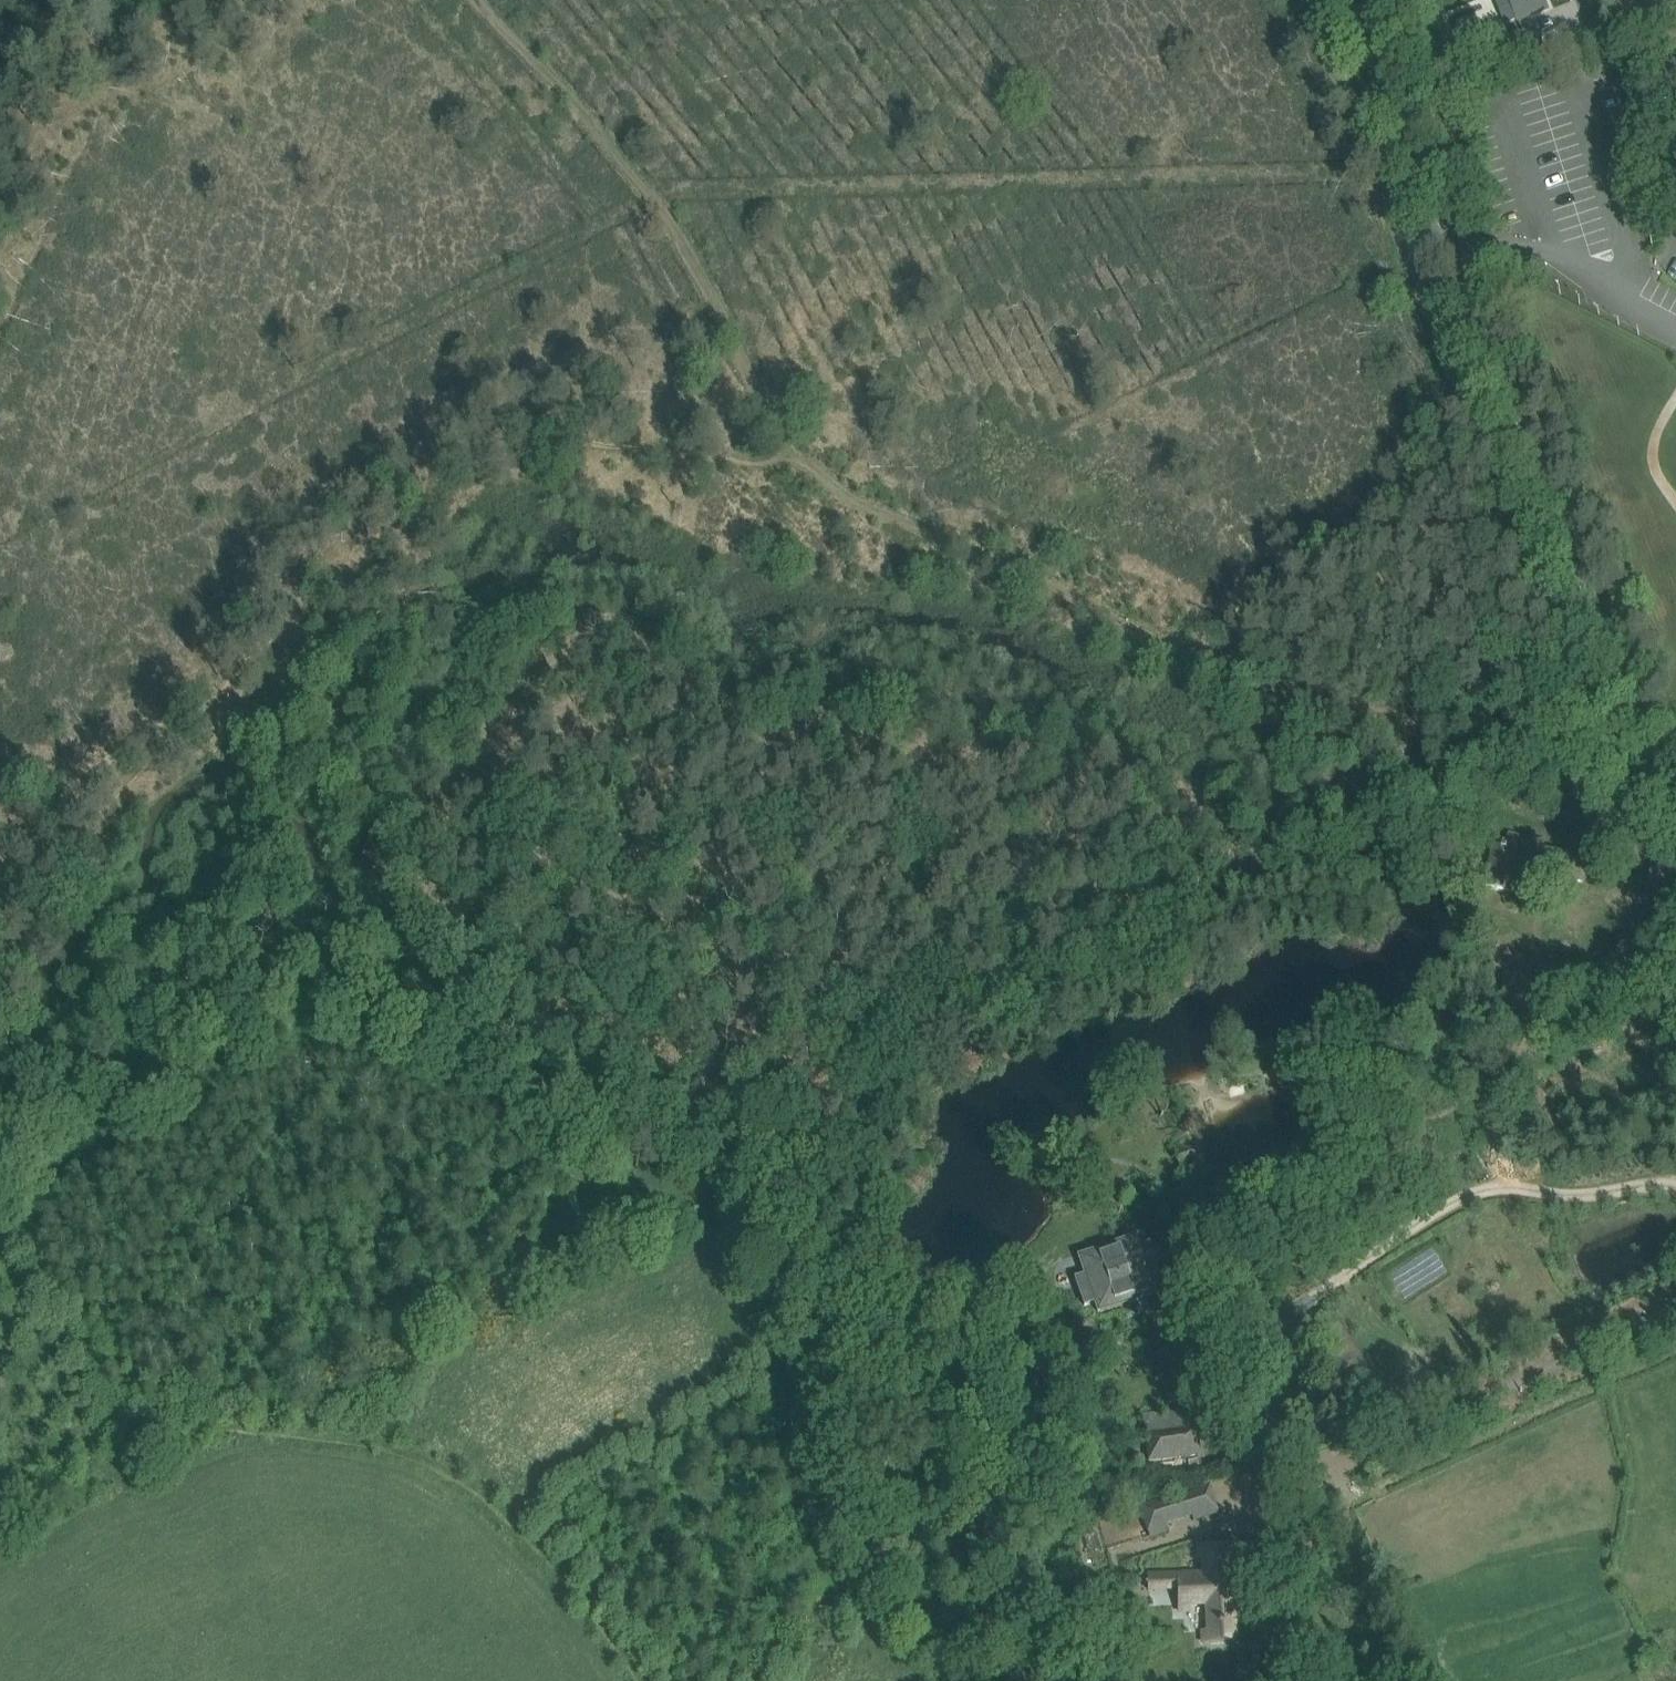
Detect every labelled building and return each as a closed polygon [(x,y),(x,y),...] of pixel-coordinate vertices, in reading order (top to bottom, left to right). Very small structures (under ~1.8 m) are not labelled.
[(1519,21),(1548,10),(1545,0),(1511,0),(1519,21)] [(1555,35),(1558,46),(1572,42),(1569,31),(1555,35)] [(1495,848),(1491,866),(1487,888),(1511,893),(1516,867),(1583,882),(1587,859),(1544,850),(1545,842),(1510,836),(1508,849),(1505,848),(1504,850),(1495,848)] [(1084,1306),(1095,1302),(1098,1311),(1129,1301),(1155,1293),(1149,1275),(1158,1272),(1149,1243),(1137,1247),(1135,1240),(1108,1248),(1106,1245),(1077,1255),(1083,1274),(1074,1277),(1084,1306)] [(1396,1281),(1408,1292),(1422,1278),(1410,1266),(1396,1281)] [(1143,1418),(1146,1439),(1149,1461),(1195,1455),(1190,1412),(1143,1418)] [(1210,1484),(1139,1506),(1148,1537),(1166,1532),(1164,1525),(1192,1517),(1193,1521),(1218,1513),(1210,1484)] [(1236,1571),(1236,1545),(1199,1545),(1199,1559),(1203,1559),(1203,1573),(1176,1573),(1177,1577),(1177,1582),(1177,1588),(1177,1587),(1177,1602),(1177,1610),(1188,1610),(1188,1604),(1206,1603),(1206,1631),(1200,1631),(1200,1642),(1208,1642),(1226,1642),(1234,1642),(1234,1622),(1241,1622),(1241,1620),(1240,1598),(1241,1598),(1241,1596),(1236,1596),(1236,1580),(1233,1578),(1233,1573),(1236,1571)]
